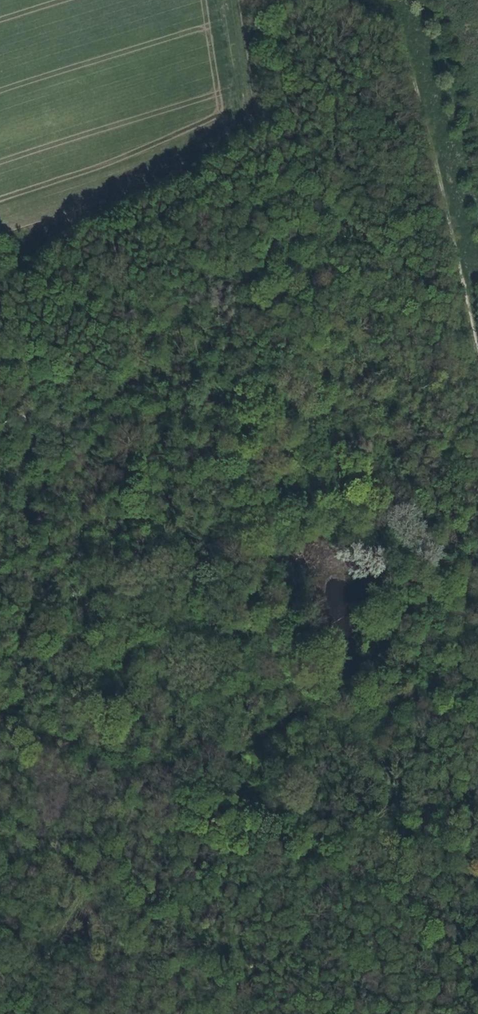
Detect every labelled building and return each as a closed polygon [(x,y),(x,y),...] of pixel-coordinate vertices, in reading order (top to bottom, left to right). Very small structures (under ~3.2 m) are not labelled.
[(23,358),(28,365),(37,359),(32,352),(23,358)]
